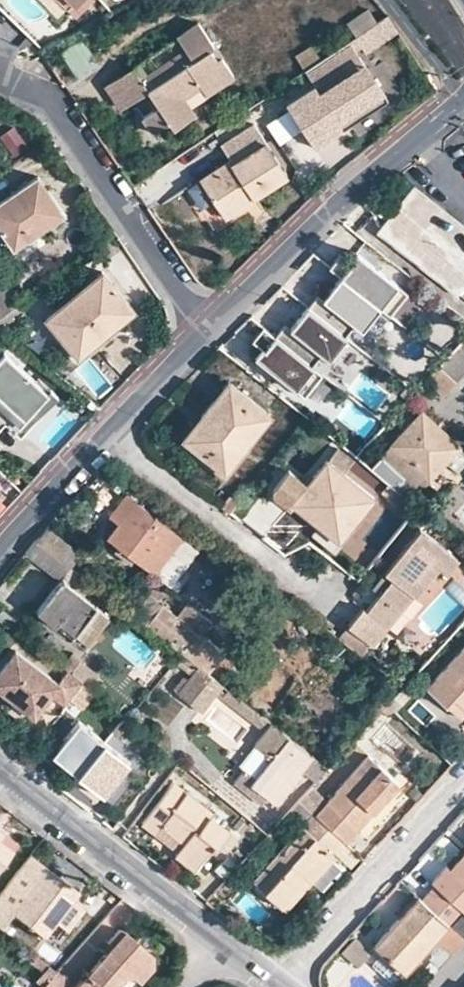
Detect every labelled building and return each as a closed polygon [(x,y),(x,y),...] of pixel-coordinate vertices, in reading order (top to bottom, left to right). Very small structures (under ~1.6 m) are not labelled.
[(395,28),(387,16),(369,28),(378,43),(396,30),(395,28)] [(178,42),(193,63),(149,95),(161,111),(146,121),(157,137),(172,128),(176,133),(197,119),(185,100),(202,88),(208,97),(235,78),(223,61),(219,64),(212,54),(216,50),(200,27),(178,42)] [(355,37),(350,40),(353,45),(358,42),(355,37)] [(78,79),(100,66),(83,38),(61,52),(78,79)] [(353,45),(350,40),(322,59),(306,69),(321,91),(365,64),(353,45)] [(219,64),(223,61),(216,50),(212,54),(219,64)] [(365,64),(321,91),(292,109),(319,152),(392,106),(365,64)] [(149,95),(135,73),(111,89),(125,112),(149,95)] [(30,149),(16,126),(0,136),(0,137),(14,159),(30,149)] [(284,174),(264,143),(231,166),(228,162),(198,181),(222,216),(284,174)] [(411,184),(403,173),(383,200),(394,208),(380,225),(374,233),(433,278),(456,296),(463,286),(463,225),(411,184)] [(36,179),(30,183),(38,194),(44,190),(36,179)] [(44,190),(38,194),(30,183),(0,203),(0,241),(3,239),(11,250),(62,215),(44,190)] [(360,269),(347,288),(384,317),(416,278),(368,240),(351,261),(360,269)] [(46,319),(77,357),(131,312),(100,274),(46,319)] [(15,303),(3,286),(0,288),(0,314),(15,303)] [(312,312),(316,315),(349,341),(355,333),(365,341),(384,317),(347,288),(329,310),(320,303),(312,312)] [(24,314),(15,303),(0,314),(0,331),(24,314)] [(286,328),(276,341),(312,369),(322,356),(332,363),(349,341),(316,315),(298,338),(286,328)] [(276,341),(266,333),(258,344),(269,353),(261,363),(303,395),(319,375),(312,369),(276,341)] [(443,367),(461,382),(463,379),(463,345),(463,344),(443,367)] [(9,354),(0,364),(0,434),(15,418),(30,431),(59,399),(9,354)] [(190,445),(225,472),(270,415),(226,381),(200,413),(209,421),(190,445)] [(372,469),(409,499),(417,489),(418,490),(446,459),(459,471),(463,465),(463,454),(457,448),(458,445),(422,412),(372,469)] [(182,438),(190,445),(209,421),(200,413),(182,438)] [(349,457),(337,448),(327,460),(325,459),(305,484),(287,469),(271,489),(270,491),(269,493),(269,495),(286,508),(289,504),(337,541),(372,496),(339,470),(349,457)] [(115,523),(105,537),(175,592),(197,564),(189,557),(195,550),(124,494),(106,517),(115,523)] [(236,504),(227,497),(219,506),(227,513),(236,504)] [(69,568),(81,554),(48,528),(37,542),(56,558),(69,568)] [(455,562),(414,530),(377,579),(387,586),(379,596),(399,610),(410,596),(413,597),(433,573),(441,579),(455,562)] [(47,570),(56,558),(37,542),(35,541),(25,553),(47,570)] [(56,558),(47,570),(60,581),(69,568),(56,558)] [(87,644),(107,619),(78,595),(87,582),(69,568),(60,581),(36,611),(54,625),(57,621),(87,644)] [(379,596),(387,586),(377,579),(370,588),(379,596)] [(379,596),(365,613),(384,629),(399,610),(379,596)] [(163,609),(150,599),(136,617),(149,627),(163,609)] [(163,638),(180,617),(166,606),(163,609),(149,627),(163,638)] [(203,635),(213,622),(194,607),(191,611),(187,608),(180,617),(203,635)] [(0,610),(0,623),(6,628),(12,620),(12,619),(0,609),(0,610)] [(360,610),(347,627),(370,646),(384,629),(365,613),(360,610)] [(163,638),(179,651),(198,666),(209,675),(226,654),(203,635),(180,617),(163,638)] [(425,688),(444,705),(451,698),(463,710),(463,645),(425,688)] [(191,675),(198,666),(179,651),(172,660),(191,675)] [(0,671),(0,693),(32,718),(50,698),(63,707),(81,683),(66,672),(56,685),(14,654),(0,671)] [(88,689),(98,676),(70,654),(60,666),(66,672),(81,683),(88,689)] [(203,712),(223,686),(209,675),(198,666),(191,675),(178,692),(203,712)] [(88,689),(81,683),(63,707),(61,711),(76,722),(84,712),(81,709),(92,693),(88,689)] [(262,730),(269,722),(229,691),(223,699),(262,730)] [(444,705),(457,718),(463,711),(463,710),(451,698),(444,705)] [(378,713),(385,719),(391,712),(385,706),(378,713)] [(101,795),(127,762),(76,722),(54,750),(67,760),(62,766),(101,795)] [(273,728),(260,747),(271,757),(251,782),(245,777),(236,788),(263,808),(269,801),(273,803),(299,771),(313,783),(325,769),(273,728)] [(271,757),(260,747),(239,772),(245,777),(251,782),(271,757)] [(344,842),(353,831),(395,785),(391,781),(365,757),(323,801),(308,787),(296,801),(337,839),(339,838),(344,842)] [(353,831),(364,840),(412,788),(398,774),(391,781),(395,785),(353,831)] [(208,816),(211,812),(172,782),(141,822),(155,832),(161,824),(184,842),(178,849),(174,853),(194,868),(213,844),(217,847),(227,831),(208,816)] [(307,883),(332,855),(328,851),(337,839),(296,801),(285,814),(297,826),(250,880),(282,909),(307,883)] [(161,824),(155,832),(178,849),(184,842),(161,824)] [(14,845),(0,834),(0,864),(14,845)] [(463,912),(463,911),(463,845),(430,883),(433,886),(420,900),(446,925),(460,909),(463,912)] [(28,855),(0,890),(0,905),(42,937),(53,922),(65,932),(83,910),(71,901),(52,888),(59,879),(28,855)] [(339,862),(332,855),(307,883),(315,889),(339,862)] [(71,901),(76,892),(59,879),(52,888),(71,901)] [(463,940),(446,925),(420,900),(417,897),(373,946),(402,972),(434,939),(450,955),(463,940)] [(107,958),(102,954),(73,986),(109,986),(113,982),(127,976),(134,982),(148,968),(146,954),(117,930),(106,942),(115,950),(107,958)] [(107,958),(115,950),(106,942),(99,950),(102,954),(107,958)] [(33,955),(27,964),(47,979),(53,971),(33,955)] [(47,979),(40,986),(71,986),(53,971),(47,979)]
